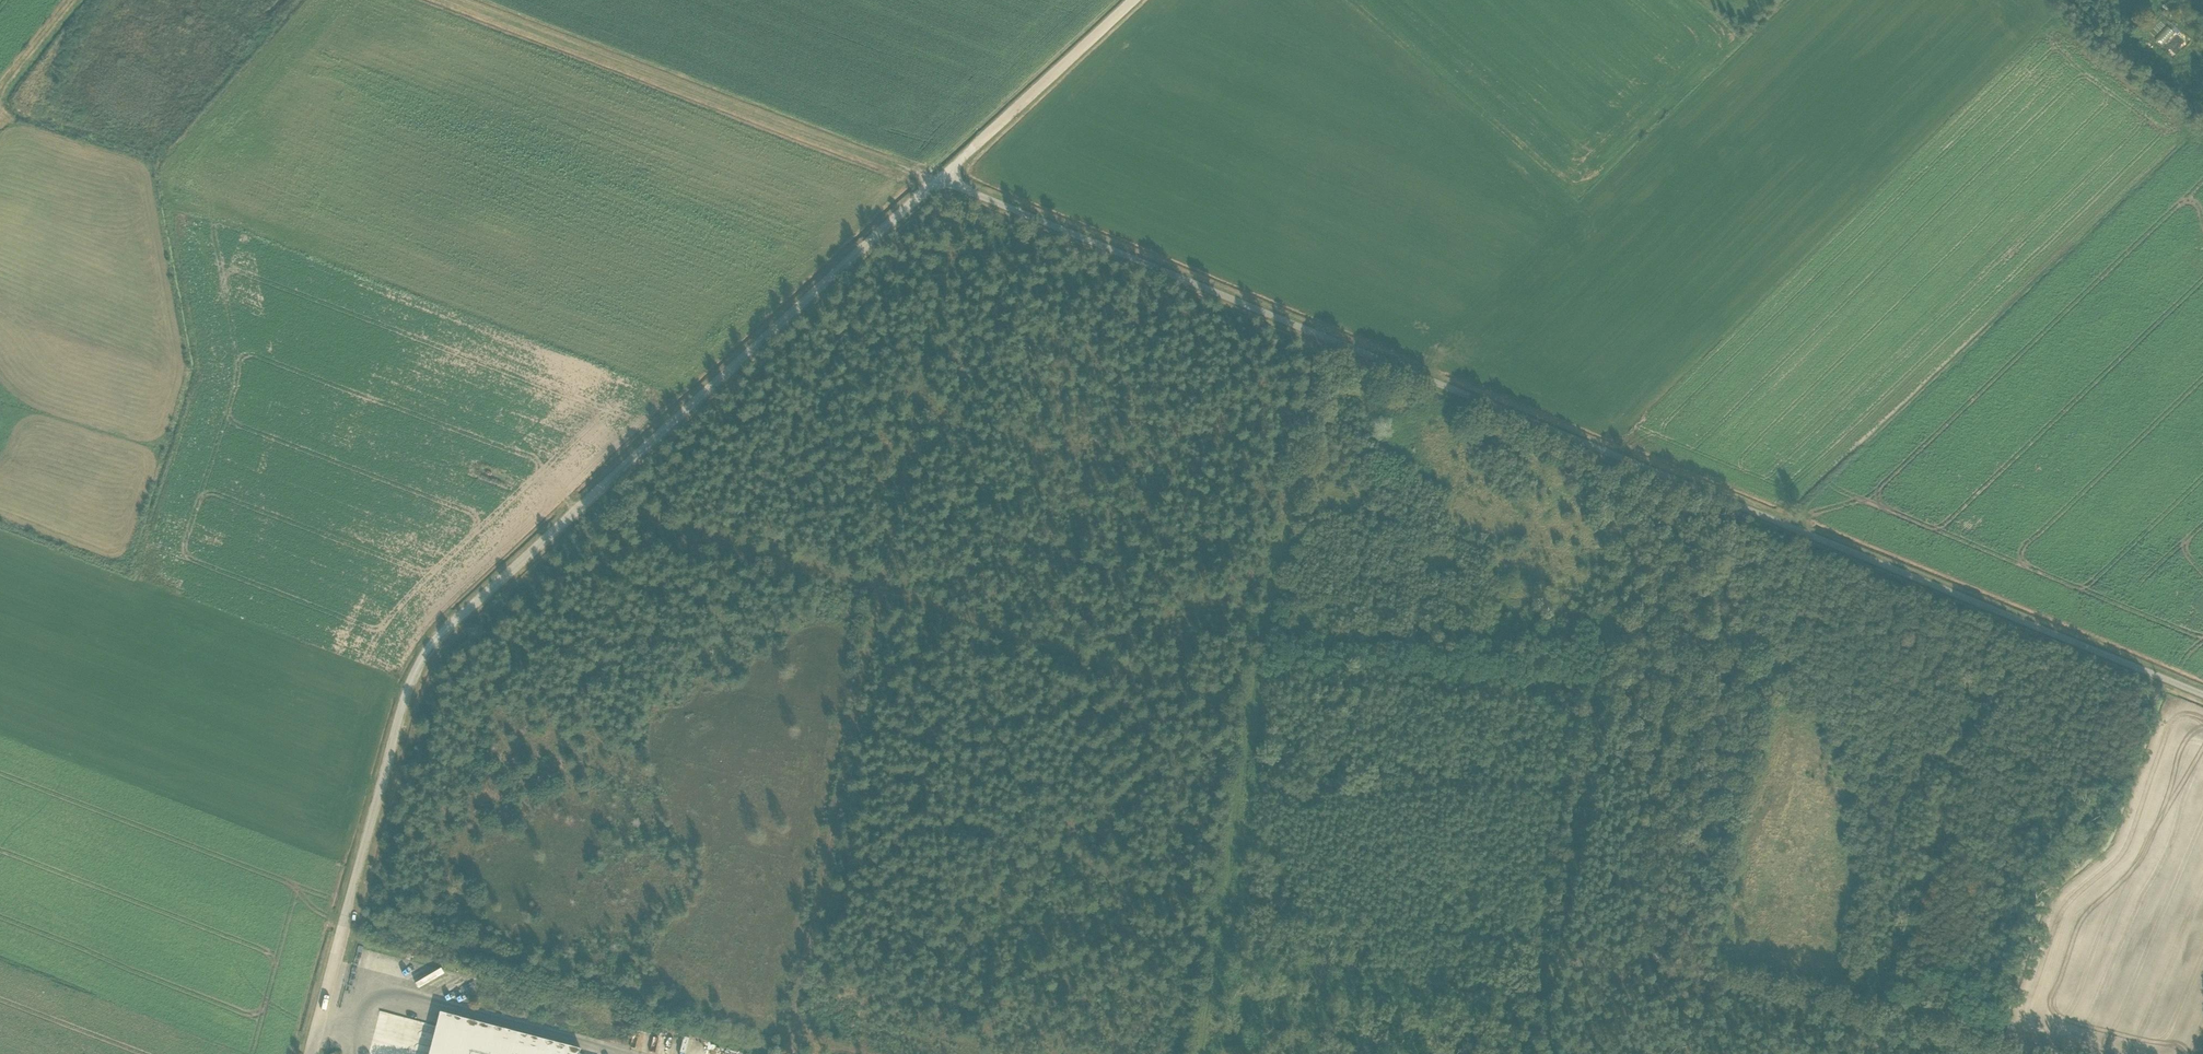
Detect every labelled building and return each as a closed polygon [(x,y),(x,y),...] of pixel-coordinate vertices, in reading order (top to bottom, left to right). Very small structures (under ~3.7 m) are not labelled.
[(581,1048),(445,1012),(434,1053),(579,1053),(581,1048)]
